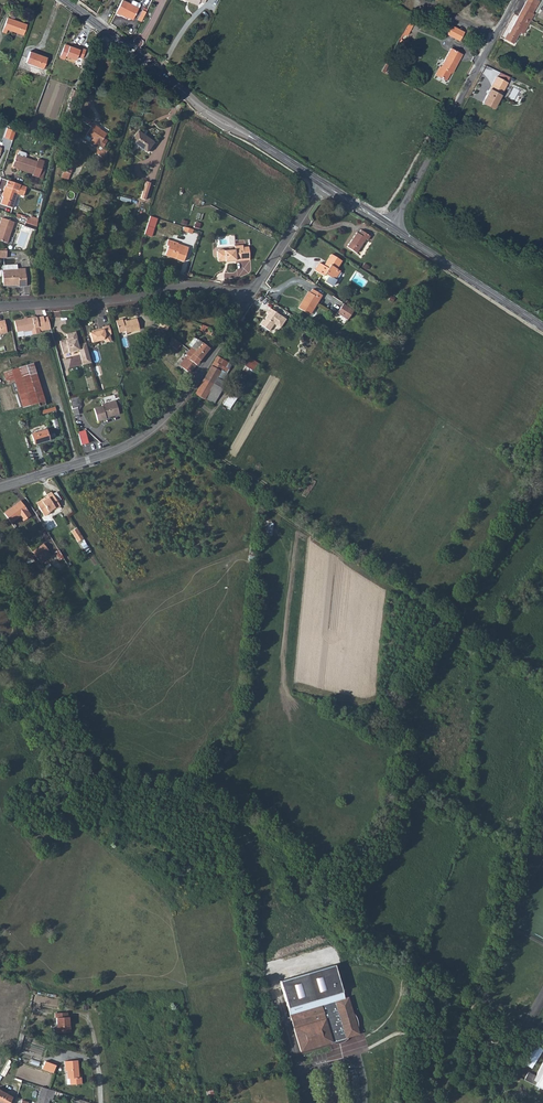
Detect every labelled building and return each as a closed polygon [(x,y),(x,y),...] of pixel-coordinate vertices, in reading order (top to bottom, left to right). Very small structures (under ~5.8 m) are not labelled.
[(115,10),(119,12),(120,11),(132,17),(139,3),(138,2),(135,0),(131,0),(130,2),(126,0),(120,0),(115,10)] [(513,43),(519,31),(523,33),(535,9),(532,7),(536,0),(526,0),(509,33),(507,32),(504,38),(513,43)] [(137,17),(140,19),(146,6),(143,5),(137,17)] [(3,27),(7,29),(23,34),(26,25),(7,17),(3,27)] [(404,32),(408,35),(414,24),(409,22),(404,32)] [(452,24),(447,32),(459,40),(464,31),(452,24)] [(72,47),(64,44),(59,57),(64,59),(65,56),(75,60),(76,56),(82,58),(85,50),(74,46),(73,48),(72,47)] [(435,72),(446,78),(450,71),(451,71),(461,53),(450,47),(440,65),(439,64),(435,72)] [(25,62),(42,68),(46,57),(29,51),(25,62)] [(25,62),(24,64),(41,70),(42,68),(25,62)] [(482,102),(492,107),(508,79),(502,76),(500,79),(496,76),(482,102)] [(89,123),(90,122),(90,121),(84,117),(81,121),(90,127),(86,134),(92,139),(89,144),(91,145),(91,146),(93,148),(94,147),(96,149),(97,148),(100,151),(97,155),(102,158),(106,151),(101,148),(107,141),(103,138),(106,134),(99,129),(89,123)] [(4,134),(13,137),(16,128),(7,125),(4,134)] [(130,140),(146,152),(153,143),(137,131),(130,140)] [(16,167),(20,169),(20,170),(33,174),(32,175),(38,177),(42,168),(44,161),(38,159),(37,161),(25,157),(26,154),(25,153),(19,151),(17,152),(16,155),(15,154),(12,166),(16,167)] [(62,171),(70,174),(73,164),(76,165),(77,160),(69,158),(68,162),(65,161),(62,171)] [(3,196),(0,204),(12,208),(16,194),(23,196),(26,186),(7,180),(5,186),(4,186),(3,190),(5,191),(3,196)] [(149,183),(144,181),(139,197),(144,198),(149,183)] [(146,225),(152,227),(156,217),(149,215),(146,225)] [(7,243),(14,222),(1,218),(0,222),(0,240),(7,243)] [(24,226),(35,229),(37,222),(30,220),(26,219),(24,226)] [(146,225),(143,234),(150,236),(152,227),(146,225)] [(347,247),(356,253),(365,239),(367,240),(369,236),(361,230),(358,234),(356,233),(347,247)] [(165,255),(183,261),(187,248),(177,244),(177,243),(168,240),(166,245),(168,246),(165,255)] [(218,251),(217,251),(218,260),(219,261),(225,261),(236,260),(236,261),(251,260),(249,246),(244,247),(243,245),(235,246),(235,249),(224,250),(223,249),(219,250),(218,251)] [(314,270),(322,276),(324,273),(329,277),(325,281),(331,286),(335,281),(334,280),(340,271),(336,269),(341,261),(331,254),(323,265),(319,263),(314,270)] [(2,271),(3,286),(12,285),(18,285),(18,286),(26,286),(25,269),(17,269),(17,270),(2,271)] [(301,303),(298,308),(309,314),(321,295),(312,289),(310,293),(303,304),(301,303)] [(301,303),(303,304),(310,293),(308,292),(301,303)] [(342,304),(336,314),(346,320),(353,311),(342,304)] [(262,318),(259,323),(268,330),(273,323),(279,327),(285,318),(268,307),(265,312),(266,313),(263,319),(262,318)] [(43,318),(42,316),(32,318),(14,321),(16,332),(23,330),(23,332),(31,330),(32,337),(40,335),(39,334),(51,331),(47,317),(43,318)] [(168,331),(171,319),(164,317),(160,328),(168,331)] [(122,320),(122,319),(115,321),(119,333),(124,331),(125,332),(139,329),(136,318),(126,321),(123,322),(122,320)] [(111,334),(108,325),(102,326),(102,327),(103,329),(97,330),(97,329),(92,330),(92,331),(89,332),(92,342),(102,339),(106,341),(111,340),(109,334),(111,334)] [(65,339),(59,341),(63,353),(78,349),(81,359),(89,357),(85,342),(77,345),(76,338),(77,338),(75,331),(66,334),(67,338),(68,340),(66,341),(65,339)] [(169,343),(178,349),(182,343),(174,337),(169,343)] [(186,354),(190,357),(189,359),(196,364),(209,348),(195,337),(189,344),(192,347),(191,348),(186,354)] [(370,362),(375,364),(381,353),(377,350),(370,362)] [(194,394),(203,399),(204,398),(213,403),(221,391),(219,390),(216,388),(220,381),(216,379),(223,367),(219,365),(223,359),(217,356),(216,357),(194,394)] [(186,357),(180,364),(183,366),(182,368),(189,372),(196,364),(189,359),(186,357)] [(242,370),(250,374),(257,363),(249,358),(242,370)] [(219,390),(224,382),(221,380),(226,372),(225,371),(229,363),(223,359),(219,365),(223,367),(216,379),(220,381),(216,388),(219,390)] [(11,379),(35,372),(32,363),(3,372),(6,381),(11,379)] [(11,379),(12,382),(14,381),(15,385),(38,380),(35,372),(11,379)] [(15,385),(22,407),(26,405),(38,402),(39,406),(45,404),(38,380),(15,385)] [(223,405),(229,408),(239,392),(234,388),(223,405)] [(68,398),(73,415),(79,414),(78,410),(74,397),(68,398)] [(93,408),(97,421),(105,418),(105,417),(118,414),(115,401),(101,405),(102,406),(93,408)] [(30,434),(34,444),(49,439),(46,429),(30,434)] [(79,431),(82,444),(89,442),(86,429),(79,431)] [(42,499),(35,503),(44,516),(49,513),(48,512),(52,509),(53,511),(57,508),(48,493),(44,496),(44,497),(45,499),(43,501),(42,499)] [(3,513),(11,523),(19,517),(22,521),(30,515),(27,512),(27,511),(20,501),(3,513)] [(81,539),(74,528),(68,532),(75,542),(81,539)] [(32,552),(37,559),(48,551),(43,544),(32,552)] [(455,624),(462,628),(464,624),(458,620),(455,624)] [(280,981),(300,1052),(330,1043),(330,1044),(334,1044),(337,1044),(341,1043),(346,1041),(347,1038),(358,1035),(357,1029),(357,1028),(357,1022),(356,1018),(353,1014),(348,998),(344,999),(335,966),(280,981)] [(372,976),(371,968),(362,970),(364,978),(372,976)] [(391,982),(389,983),(388,980),(384,982),(387,990),(393,987),(391,982)] [(379,1007),(371,1010),(373,1017),(381,1014),(379,1007)] [(55,1013),(55,1017),(56,1017),(57,1033),(69,1032),(68,1017),(67,1017),(67,1013),(55,1013)] [(539,1056),(542,1051),(542,1050),(537,1046),(533,1052),(539,1056)] [(64,1062),(65,1071),(66,1071),(67,1079),(69,1079),(70,1085),(81,1084),(81,1078),(78,1078),(77,1061),(64,1062)] [(41,1069),(52,1074),(55,1066),(44,1062),(41,1069)] [(535,1079),(523,1074),(520,1080),(542,1091),(542,1063),(535,1079)] [(518,1086),(512,1096),(522,1101),(527,1090),(518,1086)] [(45,1098),(48,1089),(41,1087),(38,1096),(41,1097),(39,1102),(43,1102),(45,1098)] [(45,1098),(49,1100),(52,1101),(54,1091),(48,1089),(45,1098)] [(12,1097),(0,1090),(0,1102),(9,1102),(12,1097)]
